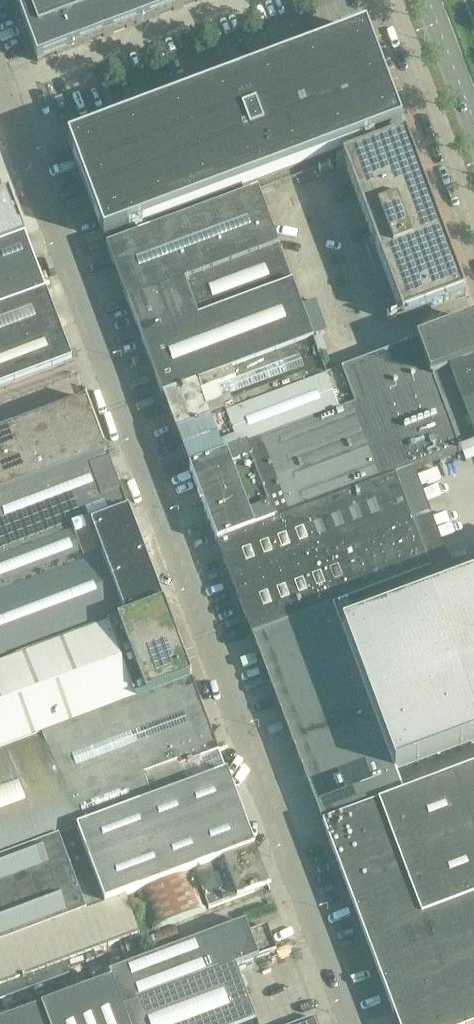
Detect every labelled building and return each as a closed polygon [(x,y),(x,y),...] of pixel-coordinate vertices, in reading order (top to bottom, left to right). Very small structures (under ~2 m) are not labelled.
[(23,23),(37,61),(201,0),(14,0),(23,23)] [(104,238),(402,127),(366,31),(341,40),(338,31),(238,69),(241,77),(68,142),(104,238)] [(405,135),(342,159),(401,317),(464,293),(405,135)] [(258,191),(107,247),(128,303),(185,282),(279,248),(258,191)] [(0,195),(0,235),(3,243),(24,235),(8,192),(0,195)] [(46,291),(25,236),(0,245),(0,308),(46,291)] [(279,248),(185,282),(199,319),(293,284),(279,248)] [(185,282),(128,303),(142,341),(199,319),(185,282)] [(199,319),(142,341),(163,397),(314,341),(293,284),(199,319)] [(72,360),(65,343),(46,291),(0,308),(0,386),(72,360)] [(341,371),(354,407),(357,405),(386,480),(395,477),(473,447),(473,321),(341,371)] [(314,341),(163,397),(175,429),(325,374),(314,341)] [(339,369),(326,374),(340,412),(353,407),(339,369)] [(325,374),(175,429),(189,468),(340,412),(327,377),(326,374),(325,374)] [(86,399),(60,408),(80,466),(107,456),(86,399)] [(340,412),(189,468),(217,543),(386,480),(357,405),(354,407),(353,407),(340,412)] [(60,408),(36,417),(57,475),(80,466),(60,408)] [(36,417),(11,427),(32,484),(57,475),(36,417)] [(0,431),(0,479),(5,494),(32,484),(11,427),(0,431)] [(162,606),(164,606),(107,456),(80,466),(57,475),(32,484),(6,494),(0,496),(0,667),(162,606)] [(386,480),(217,543),(252,637),(333,607),(419,574),(430,570),(395,477),(386,480)] [(342,630),(347,644),(354,663),(361,681),(368,700),(375,719),(382,738),(389,756),(395,772),(473,743),(473,580),(342,630)] [(42,737),(174,688),(191,682),(191,681),(162,606),(0,667),(0,753),(42,737)] [(259,656),(340,625),(333,607),(252,637),(259,656)] [(266,674),(347,644),(342,630),(340,625),(259,656),(266,674)] [(273,693),(354,663),(347,644),(266,674),(273,693)] [(280,712),(361,681),(354,663),(273,693),(280,712)] [(287,731),(368,700),(361,681),(280,712),(287,731)] [(174,688),(42,737),(77,830),(152,801),(143,775),(179,763),(181,766),(218,752),(191,682),(174,688)] [(294,749),(375,719),(368,700),(287,731),(294,749)] [(301,768),(382,738),(375,719),(294,749),(301,768)] [(0,753),(0,859),(58,837),(77,830),(42,737),(0,753)] [(308,787),(389,756),(382,738),(301,768),(308,787)] [(179,763),(143,775),(152,801),(227,774),(218,752),(181,766),(179,763)] [(315,805),(396,775),(395,772),(389,756),(308,787),(315,805)] [(322,824),(397,1023),(473,1023),(473,768),(403,794),(378,803),(322,824)] [(152,801),(77,830),(94,875),(105,905),(125,897),(192,872),(195,872),(255,850),(227,774),(152,801)] [(322,824),(403,794),(396,775),(315,805),(322,824)] [(86,912),(75,882),(58,837),(0,859),(0,944),(86,912)] [(200,886),(197,886),(202,899),(204,898),(208,909),(268,886),(255,850),(195,872),(200,886)] [(192,872),(135,894),(151,932),(207,911),(202,899),(197,886),(192,872)] [(86,912),(105,905),(94,875),(75,882),(86,912)] [(0,944),(0,1001),(70,974),(64,962),(139,934),(125,897),(105,905),(86,912),(0,944)] [(228,929),(213,934),(227,969),(236,966),(276,950),(267,927),(249,934),(245,923),(228,929)] [(213,934),(110,973),(112,982),(122,1009),(227,969),(213,934)] [(122,1009),(127,1023),(247,1023),(256,1021),(236,966),(227,969),(122,1009)] [(122,1009),(112,982),(50,1005),(41,1008),(0,1023),(127,1023),(122,1009)]
